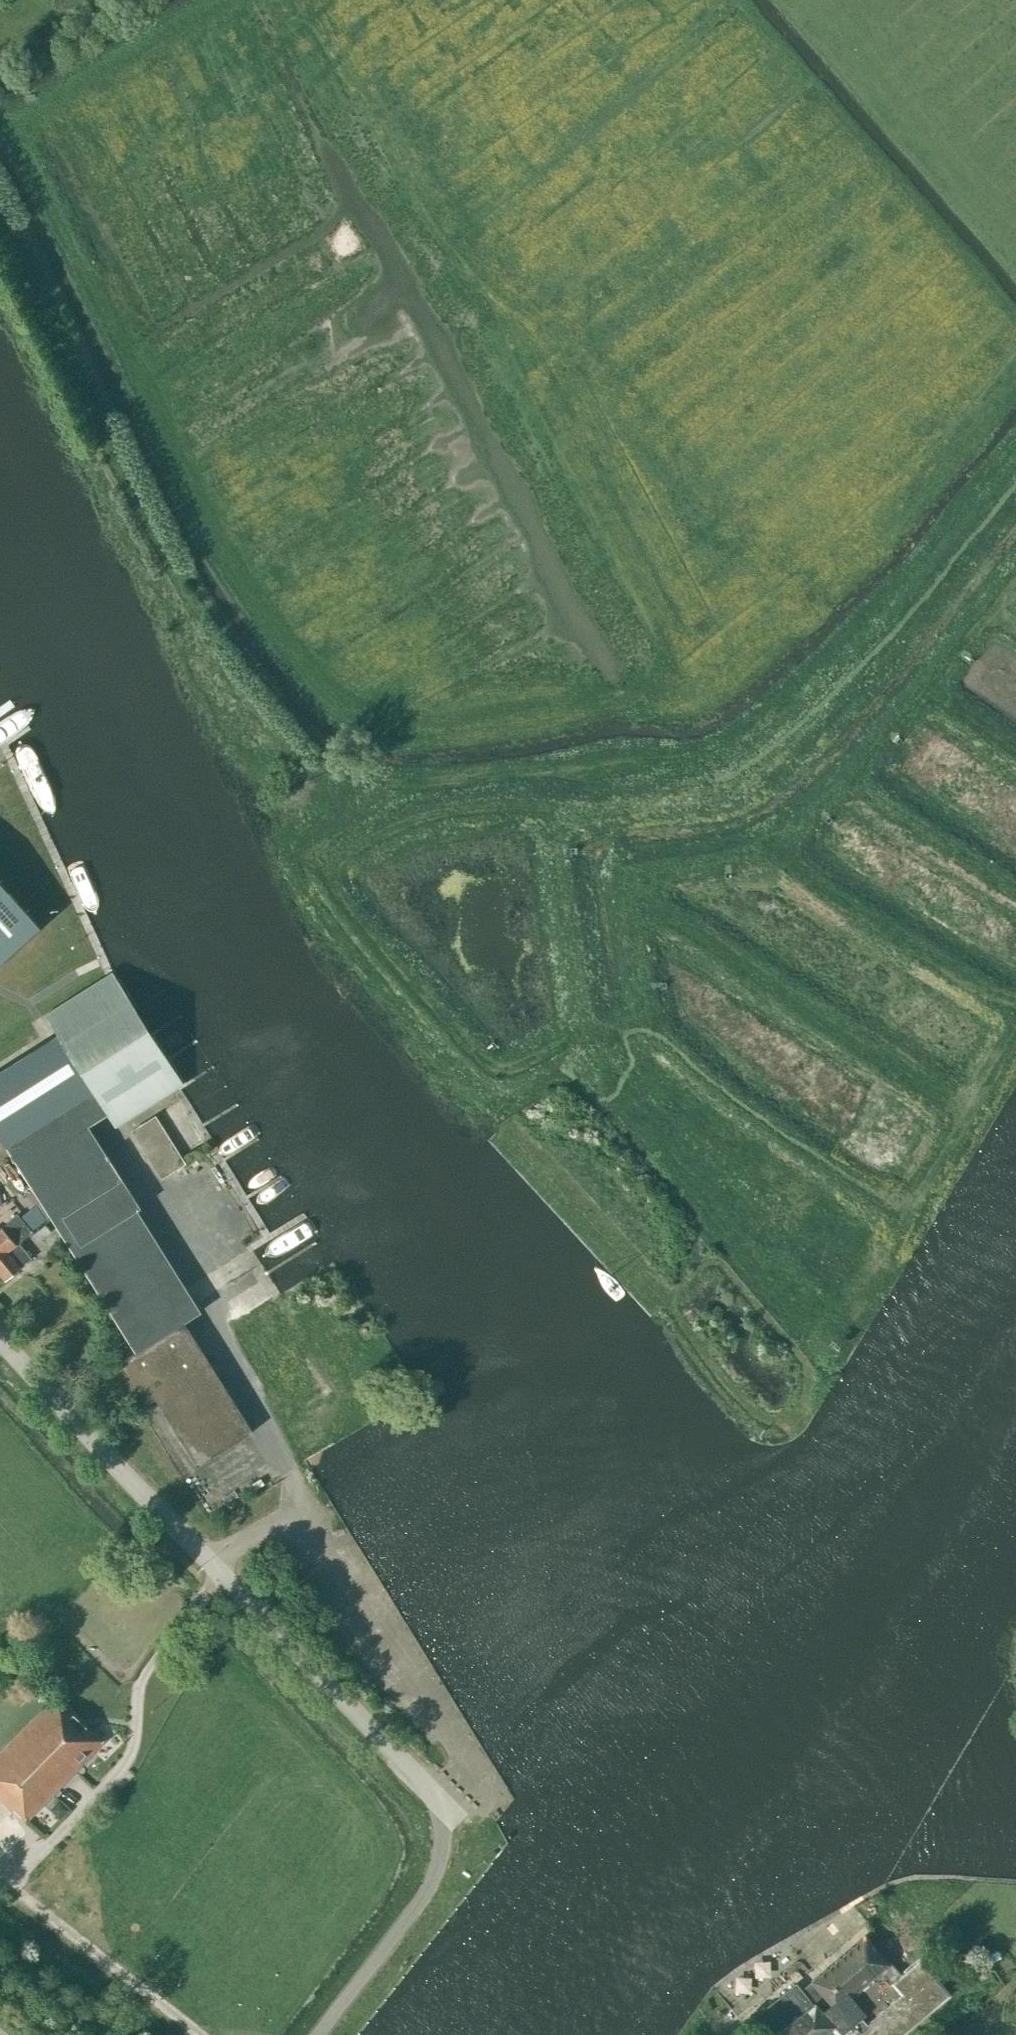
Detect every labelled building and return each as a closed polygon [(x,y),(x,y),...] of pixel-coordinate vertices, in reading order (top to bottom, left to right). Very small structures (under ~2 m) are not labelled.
[(38,927),(0,884),(0,961),(38,927)] [(182,1085),(111,972),(43,1014),(57,1036),(0,1072),(0,1139),(127,1340),(112,1349),(147,1403),(154,1399),(197,1466),(252,1432),(183,1323),(199,1313),(136,1211),(139,1209),(87,1126),(107,1114),(115,1127),(182,1085)] [(131,1132),(161,1179),(185,1164),(155,1117),(131,1132)] [(18,1243),(31,1233),(17,1216),(0,1230),(0,1257),(18,1243)] [(18,1243),(0,1257),(0,1276),(4,1281),(31,1259),(18,1243)] [(103,1743),(54,1696),(0,1752),(0,1801),(11,1811),(14,1808),(27,1821),(103,1743)] [(864,1937),(811,1981),(812,1982),(801,1991),(795,1984),(753,2019),(765,2034),(768,2032),(770,2034),(902,2034),(950,1995),(919,1958),(900,1973),(891,1962),(887,1964),(864,1937)]
